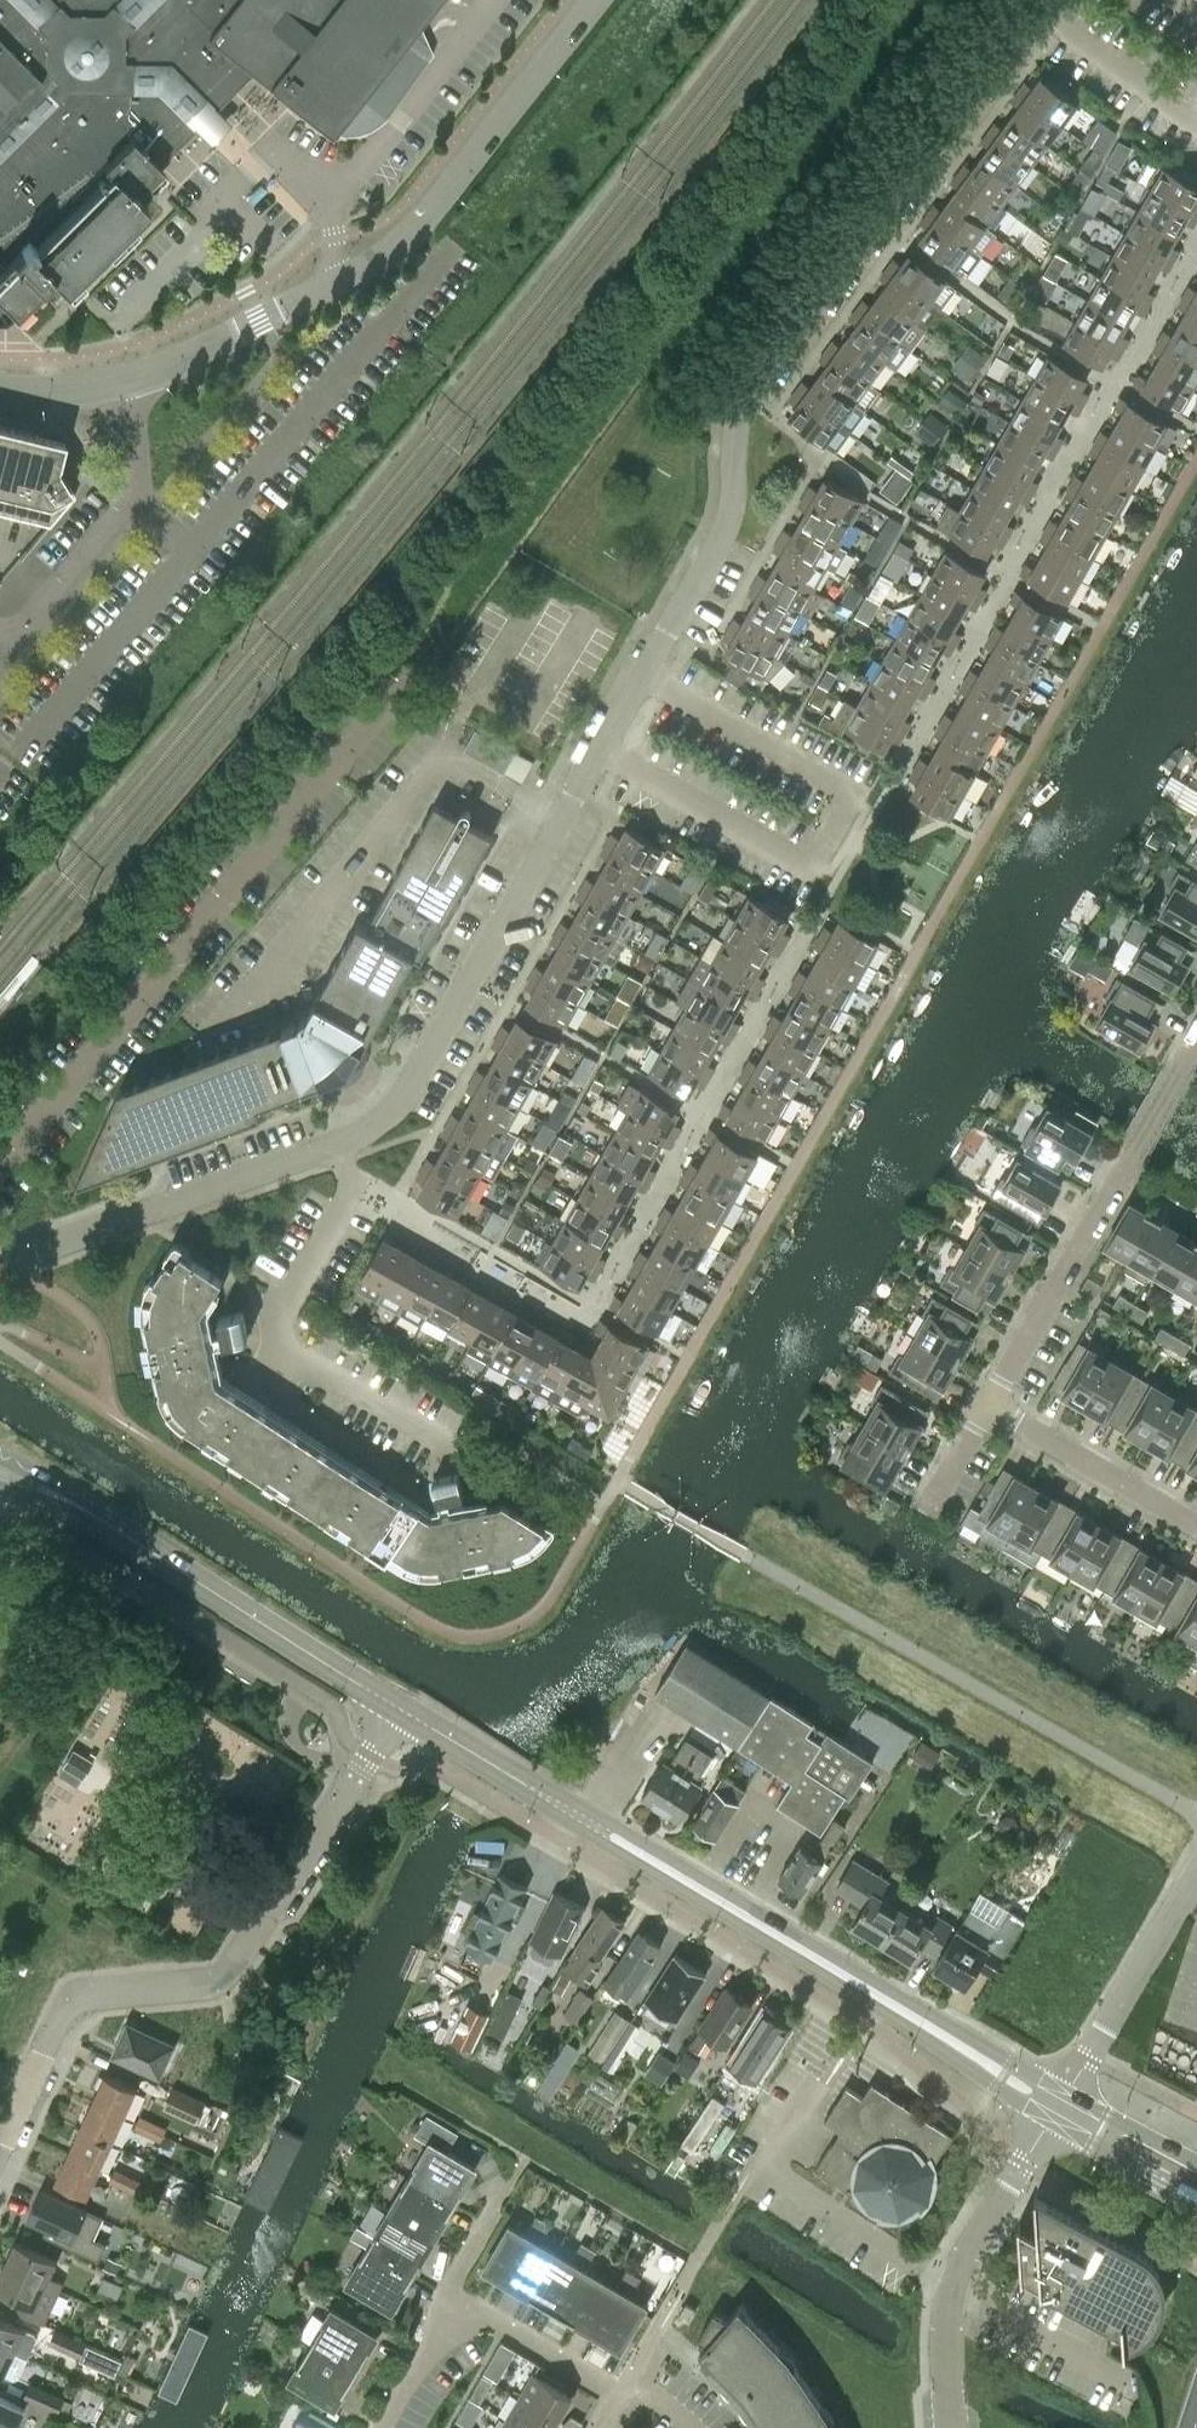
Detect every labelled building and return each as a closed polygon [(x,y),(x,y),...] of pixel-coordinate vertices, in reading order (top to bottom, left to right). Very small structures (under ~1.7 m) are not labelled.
[(27,239),(74,192),(130,137),(149,156),(158,165),(251,72),(252,73),(253,73),(268,84),(267,85),(269,86),(286,99),(285,99),(287,101),(288,100),(292,103),(304,113),(304,114),(306,115),(312,120),(316,122),(324,127),(326,128),(335,130),(344,131),(344,132),(345,132),(347,132),(347,131),(350,130),(354,130),(358,129),(361,128),(365,127),(365,128),(367,127),(367,126),(370,124),(374,122),(377,120),(379,118),(382,115),(383,116),(384,114),(432,53),(418,22),(435,0),(0,0),(0,266),(27,239)] [(1018,91),(1062,124),(1077,103),(1046,80),(1037,91),(1025,82),(1018,91)] [(1015,121),(1047,145),(1062,124),(1018,91),(1011,101),(1023,110),(1015,121)] [(987,132),(1031,165),(1047,145),(1015,121),(1007,132),(994,123),(987,132)] [(985,162),(1016,185),(1031,165),(987,132),(980,142),(993,151),(985,162)] [(0,266),(0,299),(2,301),(13,313),(14,313),(15,312),(42,285),(53,297),(50,299),(54,304),(56,305),(57,303),(69,292),(64,287),(105,247),(114,238),(122,230),(146,206),(142,202),(137,197),(134,194),(139,189),(146,181),(153,175),(160,167),(158,165),(149,156),(130,137),(74,192),(86,204),(39,251),(27,239),(0,266)] [(1079,167),(1092,178),(1107,159),(1094,148),(1079,167)] [(957,173),(1001,206),(1016,185),(985,162),(976,173),(964,164),(957,173)] [(1195,201),(1196,199),(1196,186),(1196,185),(1196,183),(1196,181),(1183,173),(1182,174),(1179,172),(1177,175),(1164,167),(1151,189),(1196,216),(1196,202),(1195,201)] [(986,226),(1001,206),(957,173),(950,182),(962,192),(954,203),(986,226)] [(1151,189),(1138,211),(1177,234),(1184,222),(1192,226),(1196,218),(1196,216),(1151,189)] [(998,234),(986,226),(954,203),(946,214),(934,204),(927,214),(982,255),(998,234)] [(1177,234),(1138,211),(1126,234),(1173,260),(1179,250),(1170,246),(1177,234)] [(966,276),(982,255),(927,214),(920,223),(932,233),(923,244),(966,276)] [(1173,260),(1126,234),(1113,256),(1152,278),(1159,266),(1167,271),(1173,260)] [(1152,278),(1113,256),(1100,278),(1148,305),(1153,295),(1145,290),(1152,278)] [(942,309),(957,289),(946,280),(914,257),(906,268),(893,259),(886,268),(941,309),(942,309)] [(1016,274),(1029,283),(1041,267),(1028,257),(1016,274)] [(883,298),(926,329),(941,309),(886,268),(879,278),(891,287),(883,298)] [(998,293),(1010,302),(1022,286),(1010,277),(998,293)] [(1148,305),(1100,278),(1088,300),(1127,322),(1134,310),(1142,315),(1148,305)] [(1196,303),(1196,290),(1189,285),(1183,296),(1196,303)] [(1179,323),(1196,333),(1196,303),(1183,296),(1177,306),(1186,310),(1179,323)] [(856,309),(911,350),(926,329),(883,298),(875,309),(863,300),(856,309)] [(6,321),(14,313),(13,313),(2,301),(0,299),(0,321),(6,321)] [(1127,322),(1088,300),(1075,322),(1123,349),(1128,339),(1120,334),(1127,322)] [(885,361),(896,369),(911,350),(856,309),(849,319),(861,328),(853,339),(884,362),(885,361)] [(1123,349),(1075,322),(1062,345),(1076,353),(1075,355),(1078,357),(1078,359),(1093,367),(1095,363),(1101,367),(1108,354),(1117,359),(1123,349)] [(1196,362),(1196,333),(1179,323),(1172,334),(1164,330),(1158,340),(1196,362)] [(825,350),(869,382),(870,382),(884,362),(853,339),(845,350),(832,341),(825,350)] [(1193,389),(1196,381),(1196,362),(1158,340),(1152,350),(1161,355),(1154,367),(1193,389)] [(960,355),(978,368),(986,356),(969,343),(961,354),(960,355)] [(978,368),(960,355),(961,354),(951,347),(941,360),(969,380),(978,368)] [(880,389),(870,382),(869,382),(825,350),(818,359),(831,369),(823,380),(864,410),(880,389)] [(1082,404),(1085,400),(1088,394),(1080,389),(1087,377),(1080,373),(1083,369),(1068,361),(1067,362),(1063,360),(1062,363),(1048,355),(1035,377),(1082,404)] [(1193,389),(1154,367),(1147,379),(1139,374),(1132,385),(1147,393),(1145,397),(1160,405),(1161,404),(1165,406),(1166,404),(1180,411),(1193,389)] [(1082,404),(1035,377),(1022,399),(1061,421),(1068,409),(1077,414),(1082,404)] [(795,391),(839,423),(851,432),(866,412),(864,410),(823,380),(814,391),(802,381),(795,391)] [(792,421),(823,444),(835,453),(851,432),(839,423),(795,391),(788,400),(800,409),(792,421)] [(1116,423),(1155,445),(1168,423),(1154,415),(1155,413),(1152,410),(1153,409),(1137,400),(1135,404),(1120,396),(1114,407),(1123,411),(1116,423)] [(1061,421),(1022,399),(1010,421),(1057,448),(1063,438),(1054,434),(1061,421)] [(1057,448),(1010,421),(997,444),(1036,466),(1043,454),(1051,458),(1057,448)] [(1095,441),(1142,467),(1155,445),(1116,423),(1109,435),(1101,430),(1095,441)] [(49,524),(74,495),(57,466),(63,440),(0,425),(0,512),(49,524)] [(1091,467),(1130,489),(1142,467),(1095,441),(1089,451),(1098,455),(1091,467)] [(1036,466),(997,444),(984,466),(1032,493),(1038,482),(1029,478),(1036,466)] [(1032,493),(984,466),(972,488),(1011,510),(1018,498),(1026,503),(1032,493)] [(1070,485),(1117,512),(1130,489),(1091,467),(1084,479),(1076,475),(1070,485)] [(803,496),(851,523),(864,500),(829,481),(822,493),(809,485),(803,496)] [(1066,512),(1104,534),(1117,512),(1070,485),(1064,495),(1072,500),(1066,512)] [(1011,510),(972,488),(959,510),(1007,537),(1013,527),(1004,522),(1011,510)] [(804,525),(838,545),(851,523),(803,496),(797,506),(811,514),(804,525)] [(1007,537),(959,510),(951,506),(938,528),(960,540),(959,543),(963,545),(962,547),(977,555),(979,551),(985,555),(993,542),(1001,547),(1007,537)] [(1045,529),(1092,556),(1104,534),(1066,512),(1059,524),(1050,519),(1045,529)] [(778,540),(825,567),(838,545),(804,525),(797,537),(784,530),(778,540)] [(1040,556),(1079,578),(1092,556),(1045,529),(1039,539),(1047,544),(1040,556)] [(779,570),(813,589),(825,567),(778,540),(772,550),(785,558),(779,570)] [(932,573),(980,600),(986,590),(977,585),(984,572),(978,569),(980,565),(965,556),(964,558),(960,556),(959,558),(945,550),(932,573)] [(1079,578),(1040,556),(1034,568),(1025,563),(1019,574),(1034,582),(1032,586),(1047,595),(1048,593),(1051,595),(1053,593),(1066,601),(1079,578)] [(779,570),(772,581),(758,574),(753,584),(800,611),(810,617),(823,595),(813,589),(779,570)] [(980,600),(932,573),(920,595),(959,617),(966,605),(974,610),(980,600)] [(753,614),(787,633),(800,611),(753,584),(747,594),(760,602),(753,614)] [(1011,617),(1050,639),(1063,617),(1049,609),(1050,607),(1047,605),(1048,603),(1033,594),(1030,598),(1015,590),(1009,600),(1018,605),(1011,617)] [(959,617),(920,595),(907,617),(955,644),(960,634),(952,629),(959,617)] [(727,628),(785,661),(775,655),(787,633),(753,614),(747,626),(733,618),(727,628)] [(955,644),(907,617),(895,639),(934,661),(941,649),(949,654),(955,644)] [(990,635),(1037,661),(1050,639),(1011,617),(1004,629),(996,624),(990,635)] [(728,658),(732,661),(748,670),(767,681),(785,661),(727,628),(722,638),(735,646),(728,658)] [(986,661),(1025,684),(1037,661),(990,635),(984,645),(993,649),(986,661)] [(934,661),(895,639),(882,661),(929,688),(935,678),(927,673),(934,661)] [(739,686),(744,677),(748,670),(732,661),(724,677),(739,686)] [(929,688),(882,661),(869,683),(909,706),(915,694),(924,698),(929,688)] [(965,679),(1012,706),(1025,684),(986,661),(979,673),(971,669),(965,679)] [(961,706),(1000,728),(1012,706),(965,679),(959,689),(967,694),(961,706)] [(909,706),(869,683),(857,705),(904,732),(910,722),(902,718),(909,706)] [(899,743),(904,732),(857,705),(849,700),(835,723),(858,736),(857,739),(861,741),(860,742),(874,750),(876,747),(883,750),(890,738),(899,743)] [(940,723),(987,750),(1000,728),(961,706),(954,718),(945,713),(940,723)] [(935,750),(974,772),(987,750),(940,723),(934,733),(942,738),(935,750)] [(914,767),(962,794),(974,772),(935,750),(929,762),(920,757),(914,767)] [(504,773),(521,783),(533,761),(516,751),(504,773)] [(914,767),(909,777),(917,782),(910,795),(916,798),(914,802),(933,813),(933,811),(937,813),(938,811),(949,817),(962,794),(914,767)] [(77,1183),(261,1113),(258,1105),(349,1071),(414,956),(421,960),(491,835),(435,804),(366,927),(358,923),(307,1015),(306,1014),(299,1020),(300,1021),(118,1089),(76,1183),(77,1183)] [(605,843),(653,871),(666,848),(632,828),(624,841),(611,833),(605,843)] [(1186,858),(1196,864),(1196,841),(1186,858)] [(606,873),(640,893),(653,871),(605,843),(600,854),(613,861),(606,873)] [(1179,870),(1169,887),(1170,891),(1173,893),(1161,913),(1196,934),(1196,881),(1179,870)] [(580,888),(628,915),(640,893),(606,873),(599,885),(586,877),(580,888)] [(581,917),(615,937),(628,915),(580,888),(574,898),(588,905),(581,917)] [(763,904),(749,896),(736,918),(784,945),(790,935),(776,927),(783,915),(782,914),(783,913),(764,902),(763,904)] [(1125,936),(1110,962),(1152,986),(1151,988),(1161,994),(1166,987),(1172,991),(1195,951),(1148,924),(1135,916),(1124,935),(1125,936)] [(555,932),(603,959),(615,937),(581,917),(574,929),(561,922),(555,932)] [(784,945),(736,918),(724,940),(758,960),(765,948),(778,955),(784,945)] [(819,936),(866,963),(879,940),(869,934),(870,933),(847,920),(847,922),(845,921),(838,933),(825,925),(819,936)] [(556,962),(590,981),(603,959),(555,932),(549,942),(563,950),(556,962)] [(751,972),(758,960),(724,940),(713,934),(700,956),(751,985),(759,989),(765,979),(751,972)] [(820,966),(854,985),(866,963),(819,936),(813,946),(827,954),(820,966)] [(1113,966),(1095,955),(1087,969),(1105,979),(1113,966)] [(759,989),(751,985),(700,956),(687,978),(700,985),(733,1004),(740,992),(753,1000),(759,989)] [(530,976),(577,1003),(590,981),(556,962),(549,973),(536,966),(530,976)] [(794,980),(841,1007),(854,985),(820,966),(813,978),(799,970),(794,980)] [(577,1003),(530,976),(524,986),(537,994),(530,1006),(565,1026),(577,1003)] [(1106,1002),(1109,1004),(1097,1024),(1123,1039),(1118,1049),(1133,1058),(1165,1005),(1117,977),(1107,994),(1106,1002)] [(733,1004),(700,985),(687,978),(675,999),(687,1006),(686,1006),(734,1034),(740,1023),(726,1016),(733,1004)] [(841,1007),(794,980),(788,990),(801,998),(795,1010),(829,1029),(841,1007)] [(734,1034),(686,1006),(674,1029),(708,1048),(715,1036),(728,1044),(734,1034)] [(769,1024),(816,1051),(829,1029),(795,1010),(788,1022),(774,1014),(769,1024)] [(496,1035),(544,1062),(557,1040),(523,1020),(516,1032),(502,1025),(496,1035)] [(769,1054),(804,1074),(816,1051),(769,1024),(763,1035),(776,1042),(769,1054)] [(708,1048),(674,1029),(661,1051),(709,1078),(715,1068),(701,1060),(708,1048)] [(544,1062),(496,1035),(491,1045),(504,1053),(497,1065),(531,1084),(544,1062)] [(709,1078),(661,1051),(648,1073),(662,1081),(662,1083),(680,1094),(681,1092),(682,1093),(689,1081),(703,1088),(709,1078)] [(743,1069),(791,1096),(804,1074),(769,1054),(763,1066),(749,1058),(743,1069)] [(531,1084),(497,1065),(491,1077),(477,1069),(471,1079),(519,1106),(531,1084)] [(744,1098),(779,1118),(791,1096),(743,1069),(738,1079),(751,1087),(744,1098)] [(472,1109),(506,1128),(519,1106),(471,1079),(465,1090),(479,1097),(472,1109)] [(655,1094),(655,1095),(629,1081),(617,1103),(628,1110),(675,1137),(681,1127),(668,1119),(675,1107),(673,1106),(675,1102),(660,1093),(659,1096),(655,1094)] [(779,1118),(744,1098),(738,1110),(724,1103),(718,1113),(733,1122),(732,1123),(751,1134),(752,1132),(766,1140),(779,1118)] [(1031,1126),(1021,1143),(1069,1170),(1092,1131),(1097,1121),(1077,1109),(1071,1119),(1050,1106),(1038,1127),(1035,1125),(1031,1126)] [(446,1124),(494,1151),(506,1128),(472,1109),(465,1121),(452,1113),(446,1124)] [(615,1132),(649,1151),(656,1139),(669,1147),(675,1137),(628,1110),(615,1132)] [(440,1134),(454,1141),(447,1153),(481,1173),(493,1179),(505,1157),(494,1151),(446,1124),(440,1134)] [(745,1145),(726,1134),(725,1136),(710,1128),(704,1138),(718,1146),(711,1157),(745,1177),(758,1154),(744,1146),(745,1145)] [(602,1154),(650,1181),(656,1171),(642,1163),(649,1151),(615,1132),(602,1154)] [(421,1168),(469,1195),(481,1173),(447,1153),(440,1165),(427,1158),(421,1168)] [(590,1176),(624,1196),(631,1184),(644,1191),(650,1181),(602,1154),(590,1176)] [(745,1177),(711,1157),(704,1169),(691,1162),(685,1172),(732,1199),(745,1177)] [(1039,1222),(1062,1182),(1020,1158),(1008,1178),(1005,1177),(1001,1177),(991,1194),(1039,1222)] [(421,1168),(415,1178),(429,1186),(422,1198),(456,1218),(469,1195),(421,1168)] [(732,1199),(685,1172),(679,1182),(692,1190),(686,1202),(720,1221),(732,1199)] [(625,1225),(631,1215),(617,1207),(624,1196),(590,1176),(577,1198),(625,1225)] [(565,1220),(599,1240),(606,1228),(619,1236),(625,1225),(577,1198),(565,1220)] [(720,1221),(686,1202),(679,1214),(665,1206),(660,1216),(707,1243),(720,1221)] [(1130,1258),(1154,1216),(1131,1203),(1106,1245),(1130,1258)] [(968,1248),(1010,1272),(1032,1234),(984,1207),(975,1224),(976,1227),(979,1229),(968,1248)] [(707,1243),(660,1216),(654,1226),(667,1234),(661,1246),(695,1265),(707,1243)] [(1177,1229),(1154,1216),(1130,1258),(1124,1268),(1146,1281),(1152,1271),(1177,1229)] [(600,1270),(606,1259),(592,1252),(599,1240),(565,1220),(552,1243),(600,1270)] [(398,1234),(388,1229),(354,1287),(377,1300),(403,1255),(391,1248),(398,1234)] [(1175,1284),(1196,1246),(1196,1241),(1177,1229),(1152,1271),(1175,1284)] [(572,1284),(574,1285),(581,1272),(594,1280),(600,1270),(552,1243),(539,1265),(553,1273),(553,1275),(556,1277),(555,1279),(570,1287),(572,1284)] [(695,1265),(661,1246),(654,1258),(640,1250),(634,1260),(682,1287),(695,1265)] [(1196,1297),(1196,1246),(1175,1284),(1196,1297)] [(408,1569),(417,1572),(424,1573),(440,1573),(512,1558),(518,1556),(532,1547),(534,1546),(545,1536),(547,1533),(500,1502),(464,1511),(455,1473),(431,1478),(440,1516),(428,1519),(215,1379),(208,1344),(246,1335),(241,1311),(202,1318),(201,1308),(222,1277),(175,1247),(154,1279),(151,1286),(147,1297),(147,1300),(147,1314),(148,1318),(162,1391),(163,1394),(169,1408),(173,1415),(178,1421),(190,1430),(197,1434),(399,1564),(408,1569)] [(432,1254),(423,1248),(422,1248),(414,1261),(403,1255),(377,1300),(399,1312),(432,1254)] [(1010,1272),(968,1248),(957,1266),(954,1265),(950,1266),(941,1282),(988,1310),(1010,1272)] [(421,1325),(427,1314),(447,1280),(435,1273),(443,1260),(432,1254),(399,1312),(421,1325)] [(634,1260),(629,1271),(642,1278),(635,1290),(670,1309),(682,1287),(634,1260)] [(476,1279),(466,1273),(458,1286),(447,1280),(427,1314),(449,1326),(476,1279)] [(1103,1284),(1090,1276),(1088,1276),(1082,1287),(1097,1295),(1103,1284)] [(449,1326),(472,1339),(491,1305),(479,1298),(487,1285),(476,1279),(449,1326)] [(624,1313),(623,1315),(642,1326),(643,1324),(657,1332),(670,1309),(635,1290),(629,1302),(615,1294),(609,1305),(624,1313)] [(1128,1313),(1134,1302),(1120,1294),(1113,1305),(1128,1313)] [(928,1317),(917,1336),(959,1360),(981,1322),(933,1295),(924,1312),(925,1316),(928,1317)] [(510,1298),(503,1312),(491,1305),(472,1339),(466,1349),(488,1362),(494,1351),(521,1304),(510,1298)] [(1134,1302),(1128,1313),(1143,1322),(1149,1311),(1134,1302)] [(521,1304),(494,1351),(516,1364),(535,1330),(523,1323),(531,1310),(521,1304)] [(602,1349),(636,1369),(649,1347),(650,1344),(617,1326),(616,1328),(601,1319),(595,1330),(609,1337),(602,1349)] [(554,1324),(547,1337),(535,1330),(516,1364),(510,1375),(532,1387),(565,1329),(554,1324)] [(1161,1326),(1157,1334),(1155,1337),(1170,1345),(1176,1335),(1161,1326)] [(565,1329),(532,1387),(554,1400),(579,1356),(567,1349),(575,1335),(565,1329)] [(1184,1354),(1186,1351),(1191,1343),(1176,1335),(1170,1345),(1184,1354)] [(937,1398),(959,1360),(917,1336),(906,1354),(903,1353),(899,1354),(890,1370),(937,1398)] [(1084,1405),(1111,1359),(1079,1340),(1052,1387),(1084,1405)] [(593,1364),(606,1408),(615,1405),(636,1369),(602,1349),(593,1364)] [(579,1356),(554,1400),(578,1413),(594,1408),(597,1410),(606,1408),(593,1364),(579,1356)] [(1116,1423),(1142,1377),(1111,1359),(1084,1405),(1116,1423)] [(1147,1441),(1174,1395),(1142,1377),(1116,1423),(1147,1441)] [(877,1405),(866,1424),(908,1448),(930,1411),(882,1383),(873,1400),(874,1404),(877,1405)] [(1147,1441),(1179,1460),(1196,1428),(1196,1409),(1174,1395),(1147,1441)] [(908,1448),(866,1424),(855,1443),(852,1441),(848,1442),(839,1459),(886,1486),(908,1448)] [(1179,1460),(1196,1470),(1196,1428),(1179,1460)] [(982,1534),(1002,1546),(1037,1488),(1004,1469),(978,1515),(989,1521),(982,1534)] [(1040,1551),(1041,1552),(1068,1506),(1037,1488),(1002,1546),(1033,1564),(1040,1551)] [(1073,1570),(1100,1524),(1068,1506),(1041,1552),(1073,1570)] [(1104,1588),(1131,1542),(1100,1524),(1073,1570),(1104,1588)] [(1104,1588),(1136,1606),(1163,1560),(1131,1542),(1104,1588)] [(1194,1579),(1163,1560),(1136,1606),(1167,1625),(1194,1579)] [(1194,1579),(1167,1625),(1196,1642),(1196,1580),(1194,1579)] [(655,1693),(736,1744),(766,1696),(686,1644),(655,1693)] [(766,1696),(736,1744),(739,1746),(731,1758),(742,1765),(750,1753),(776,1771),(808,1720),(770,1696),(769,1697),(766,1696)] [(872,1761),(808,1720),(776,1771),(792,1780),(778,1803),(821,1830),(839,1803),(843,1805),(872,1761)] [(660,1807),(698,1747),(685,1739),(669,1765),(663,1761),(641,1796),(660,1807)] [(79,1787),(96,1759),(76,1747),(64,1766),(60,1773),(62,1777),(79,1787)] [(698,1747),(660,1807),(678,1819),(700,1784),(693,1780),(710,1754),(698,1747)] [(711,1833),(716,1836),(746,1790),(723,1775),(693,1822),(702,1828),(702,1832),(708,1835),(711,1833)] [(801,1843),(778,1878),(782,1880),(782,1881),(792,1888),(793,1887),(801,1892),(846,1824),(835,1817),(821,1837),(818,1836),(810,1849),(801,1843)] [(879,1894),(888,1880),(854,1859),(839,1883),(855,1893),(852,1898),(864,1905),(853,1924),(881,1941),(901,1907),(879,1894)] [(1045,1879),(1035,1868),(1027,1876),(1036,1886),(1045,1879)] [(526,1905),(520,1902),(528,1886),(499,1873),(480,1913),(474,1911),(467,1927),(472,1929),(465,1945),(493,1959),(513,1918),(518,1921),(526,1905)] [(530,1940),(535,1942),(531,1950),(533,1954),(548,1962),(552,1960),(556,1953),(561,1955),(585,1906),(554,1891),(530,1940)] [(970,1908),(934,1967),(937,1969),(964,1985),(966,1983),(976,1966),(987,1949),(1003,1958),(1026,1920),(1009,1910),(980,1892),(970,1908)] [(604,1959),(601,1957),(625,1920),(604,1905),(564,1966),(589,1982),(593,1975),(599,1966),(600,1966),(604,1959)] [(901,1907),(881,1941),(910,1960),(920,1943),(935,1952),(953,1923),(938,1915),(931,1926),(901,1907)] [(606,1980),(627,1995),(662,1943),(640,1929),(606,1980)] [(675,1953),(645,2000),(676,2020),(706,1974),(675,1953)] [(562,1994),(571,1977),(562,1972),(553,1988),(562,1994)] [(532,2001),(541,2007),(553,1988),(543,1982),(532,2001)] [(726,1987),(689,2045),(698,2051),(709,2034),(725,2045),(752,2003),(726,1987)] [(563,2013),(577,2023),(594,1997),(581,1988),(563,2013)] [(476,2046),(491,2016),(472,2007),(457,2036),(476,2046)] [(600,2034),(614,2043),(630,2018),(615,2009),(600,2034)] [(759,2057),(766,2062),(788,2027),(762,2010),(728,2063),(739,2070),(742,2064),(750,2070),(759,2057)] [(493,2018),(487,2031),(504,2039),(510,2026),(493,2018)] [(159,2074),(172,2046),(129,2026),(116,2054),(159,2074)] [(660,2086),(675,2064),(659,2053),(644,2076),(660,2086)] [(675,2068),(687,2075),(696,2060),(685,2053),(675,2068)] [(557,2087),(567,2071),(554,2063),(544,2079),(557,2087)] [(94,2102),(123,2116),(136,2088),(107,2074),(94,2102)] [(920,2207),(922,2210),(929,2201),(932,2197),(934,2191),(936,2183),(937,2175),(936,2167),(935,2161),(952,2134),(885,2090),(880,2098),(881,2102),(871,2104),(870,2100),(846,2085),(824,2119),(840,2129),(815,2168),(853,2192),(854,2191),(855,2191),(858,2196),(862,2201),(866,2206),(872,2210),(878,2213),(879,2213),(878,2216),(884,2217),(891,2218),(899,2217),(906,2215),(913,2212),(920,2207)] [(184,2117),(195,2122),(205,2102),(174,2088),(167,2103),(186,2112),(184,2117)] [(83,2125),(112,2139),(123,2116),(94,2102),(83,2125)] [(134,2127),(148,2133),(153,2122),(140,2116),(134,2127)] [(455,2203),(458,2197),(476,2167),(446,2150),(456,2133),(427,2116),(417,2133),(430,2141),(409,2176),(455,2203)] [(166,2128),(153,2122),(148,2133),(161,2139),(166,2128)] [(70,2153),(99,2167),(112,2139),(83,2125),(70,2153)] [(303,2137),(281,2127),(246,2199),(268,2210),(303,2137)] [(99,2167),(70,2153),(56,2180),(86,2194),(99,2167)] [(110,2180),(123,2186),(128,2175),(115,2169),(110,2180)] [(141,2181),(128,2175),(123,2186),(136,2192),(141,2181)] [(388,2211),(434,2238),(455,2203),(409,2176),(388,2211)] [(106,2244),(93,2238),(103,2217),(41,2188),(27,2219),(51,2230),(48,2236),(68,2246),(98,2260),(106,2244)] [(1035,2194),(1038,2233),(1038,2242),(1021,2233),(1020,2222),(1018,2222),(1022,2276),(1024,2276),(1024,2274),(1041,2283),(1041,2288),(1043,2288),(1043,2284),(1111,2321),(1112,2320),(1123,2326),(1124,2349),(1126,2349),(1126,2342),(1132,2340),(1139,2337),(1146,2332),(1152,2326),(1157,2319),(1161,2311),(1163,2303),(1163,2295),(1163,2286),(1161,2278),(1157,2271),(1152,2264),(1146,2258),(1140,2253),(1037,2198),(1037,2194),(1035,2194)] [(368,2246),(413,2273),(434,2238),(388,2211),(368,2246)] [(483,2269),(507,2282),(543,2220),(536,2216),(525,2234),(509,2225),(483,2269)] [(551,2224),(543,2220),(507,2282),(529,2296),(555,2252),(540,2243),(551,2224)] [(5,2264),(59,2289),(62,2282),(49,2275),(56,2260),(15,2241),(5,2264)] [(555,2252),(529,2296),(552,2309),(589,2246),(581,2242),(570,2261),(555,2252)] [(392,2309),(413,2273),(368,2246),(346,2282),(392,2309)] [(589,2246),(552,2309),(574,2322),(600,2278),(585,2269),(596,2251),(589,2246)] [(104,2267),(118,2273),(122,2264),(108,2257),(104,2267)] [(5,2264),(0,2275),(0,2290),(14,2297),(9,2308),(43,2323),(59,2289),(5,2264)] [(600,2278),(574,2322),(597,2335),(630,2279),(634,2273),(626,2269),(616,2287),(600,2278)] [(98,2289),(118,2298),(123,2286),(103,2277),(98,2289)] [(630,2279),(597,2335),(620,2349),(628,2337),(636,2341),(662,2297),(630,2279)] [(696,2309),(692,2307),(685,2303),(678,2316),(688,2322),(696,2309)] [(311,2343),(356,2370),(377,2334),(332,2308),(311,2343)] [(734,2311),(727,2319),(714,2311),(698,2339),(699,2339),(705,2344),(699,2351),(741,2394),(765,2427),(834,2427),(827,2413),(788,2356),(747,2314),(743,2319),(734,2311)] [(29,2357),(32,2350),(18,2344),(25,2328),(0,2316),(0,2344),(29,2357)] [(207,2333),(190,2326),(159,2392),(177,2400),(207,2333)] [(88,2343),(57,2329),(51,2342),(81,2357),(88,2343)] [(335,2406),(356,2370),(311,2343),(290,2379),(335,2406)] [(0,2344),(0,2372),(5,2374),(12,2358),(25,2364),(29,2357),(0,2344)] [(119,2371),(129,2376),(137,2358),(128,2354),(119,2371)] [(519,2397),(558,2420),(572,2396),(533,2373),(519,2397)] [(33,2383),(26,2397),(58,2412),(65,2398),(33,2383)] [(25,2407),(0,2396),(0,2426),(5,2427),(16,2427),(25,2407)] [(519,2397),(507,2418),(523,2427),(553,2427),(558,2420),(519,2397)] [(294,2427),(333,2427),(336,2423),(310,2408),(303,2421),(300,2419),(294,2427)] [(572,2427),(579,2427),(583,2422),(571,2415),(563,2423),(572,2427)] [(507,2418),(501,2427),(523,2427),(507,2418)]
